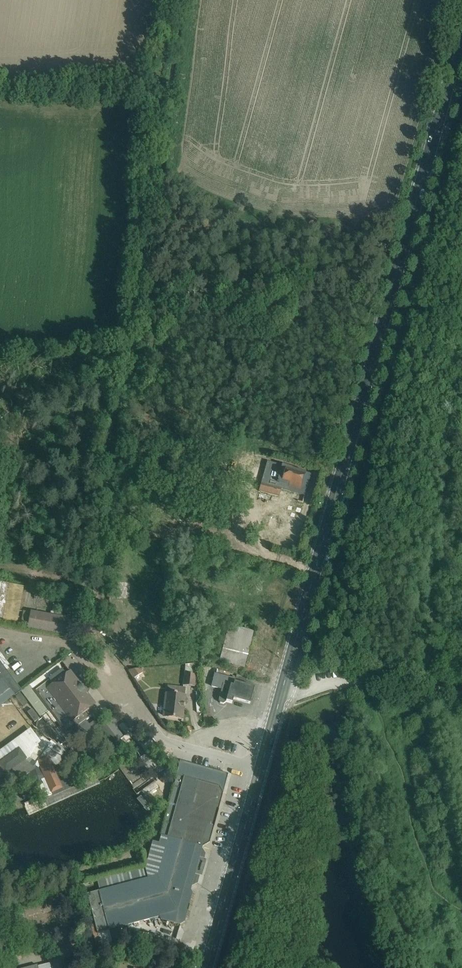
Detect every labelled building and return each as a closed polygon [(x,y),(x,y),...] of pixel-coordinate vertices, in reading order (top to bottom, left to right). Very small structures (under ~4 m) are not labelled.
[(268,462),(261,484),(280,490),(280,489),(305,496),(311,475),(268,462)] [(278,497),(280,490),(261,484),(259,491),(278,497)] [(261,524),(282,525),(283,518),(262,516),(261,524)] [(21,621),(18,621),(24,587),(9,584),(0,583),(0,624),(20,627),(21,621)] [(21,621),(20,627),(67,636),(70,620),(23,612),(21,621)] [(244,668),(254,632),(229,626),(220,661),(244,668)] [(212,641),(205,640),(201,660),(208,661),(212,641)] [(200,689),(201,684),(199,664),(185,663),(183,686),(195,687),(194,692),(196,693),(197,714),(203,714),(202,690),(200,689)] [(27,699),(61,674),(63,672),(58,665),(22,692),(27,699)] [(157,668),(128,671),(133,679),(143,673),(158,672),(157,668)] [(70,723),(74,720),(92,706),(94,705),(70,673),(64,677),(46,691),(70,723)] [(61,674),(27,699),(42,719),(43,718),(50,727),(56,723),(67,737),(79,727),(78,727),(74,720),(70,723),(46,691),(64,677),(61,674)] [(234,682),(235,679),(214,674),(211,687),(221,690),(219,700),(220,704),(223,705),(226,703),(232,704),(233,700),(250,704),(254,688),(234,682)] [(0,679),(0,699),(10,692),(0,679)] [(86,694),(88,693),(89,691),(89,690),(89,689),(89,687),(88,685),(87,684),(86,683),(84,682),(83,682),(81,682),(80,682),(79,682),(78,683),(86,694)] [(184,721),(185,708),(183,708),(184,704),(185,704),(186,696),(185,695),(186,688),(168,686),(167,693),(165,693),(162,718),(184,721)] [(74,720),(78,727),(97,713),(92,706),(74,720)] [(106,714),(98,719),(120,747),(134,736),(132,737),(129,733),(124,737),(106,714)] [(91,723),(84,727),(95,742),(102,738),(91,723)] [(17,749),(18,748),(26,742),(30,739),(27,734),(13,744),(15,747),(17,749)] [(15,747),(0,758),(0,780),(3,778),(10,788),(36,769),(38,770),(40,768),(55,747),(43,737),(42,738),(33,740),(30,739),(26,742),(34,747),(30,753),(29,754),(27,757),(26,756),(25,757),(18,748),(17,749),(15,747)] [(73,753),(62,761),(75,777),(88,768),(85,764),(96,756),(83,739),(70,748),(73,753)] [(151,740),(141,747),(157,775),(164,771),(161,765),(163,764),(158,756),(156,757),(154,753),(158,750),(155,745),(151,740)] [(34,747),(26,742),(18,748),(25,757),(26,756),(27,757),(29,754),(30,753),(34,747)] [(202,848),(209,844),(223,794),(219,787),(218,787),(221,777),(179,765),(162,828),(167,838),(167,840),(196,848),(197,846),(202,848)] [(38,770),(36,769),(29,778),(39,786),(31,789),(35,799),(47,794),(42,784),(41,785),(47,777),(38,770)] [(167,840),(157,876),(191,886),(192,886),(197,883),(199,875),(195,874),(199,859),(203,860),(205,855),(202,850),(196,848),(167,840)] [(140,870),(99,879),(101,888),(133,881),(132,880),(142,878),(140,870)] [(99,891),(109,931),(159,917),(161,920),(180,925),(184,923),(192,894),(190,890),(191,886),(157,876),(135,882),(99,891)] [(109,931),(99,891),(87,894),(95,925),(98,933),(109,931)] [(98,933),(95,925),(90,926),(98,956),(114,952),(109,931),(98,933)] [(168,938),(166,945),(174,947),(176,940),(168,938)] [(19,947),(2,952),(6,964),(22,959),(19,947)]
